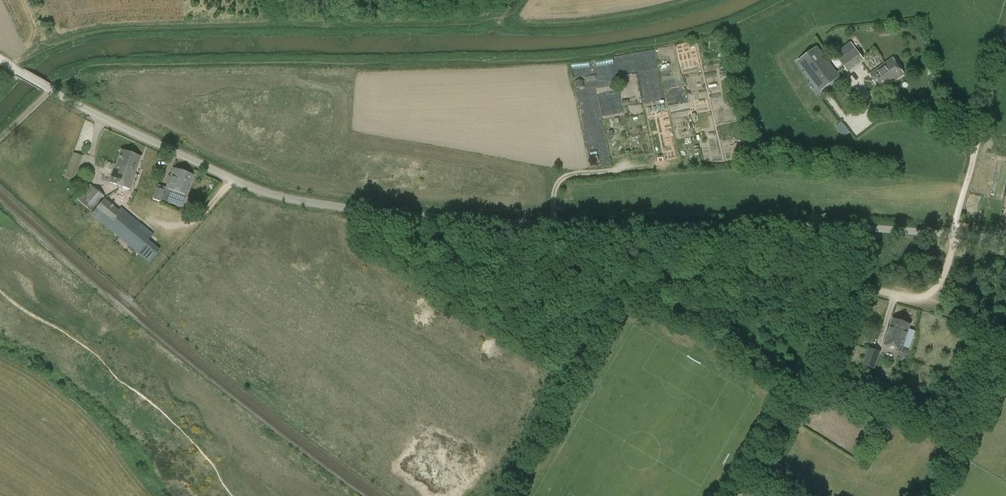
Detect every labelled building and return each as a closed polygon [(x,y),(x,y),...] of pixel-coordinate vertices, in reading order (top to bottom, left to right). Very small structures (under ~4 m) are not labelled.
[(839,60),(848,72),(864,60),(856,48),(839,60)] [(813,75),(822,87),(835,76),(816,51),(803,60),(814,74),(813,75)] [(870,75),(881,90),(903,74),(893,59),(870,75)] [(841,122),(836,127),(843,137),(849,132),(841,122)] [(134,174),(140,157),(121,150),(116,165),(115,165),(109,182),(130,190),(135,174),(134,174)] [(65,177),(74,180),(75,178),(82,156),(73,153),(65,177)] [(157,188),(154,197),(153,200),(159,201),(160,199),(172,204),(176,192),(186,195),(193,176),(173,169),(165,191),(163,190),(163,189),(157,188)] [(104,196),(90,184),(77,199),(91,211),(104,196)] [(104,199),(95,209),(100,214),(97,218),(100,221),(104,217),(111,223),(107,227),(149,263),(160,250),(148,240),(152,235),(122,209),(120,212),(104,199)] [(909,348),(914,332),(909,330),(910,325),(892,319),(884,344),(902,350),(903,346),(909,348)] [(879,353),(869,349),(863,366),(873,369),(879,353)]
